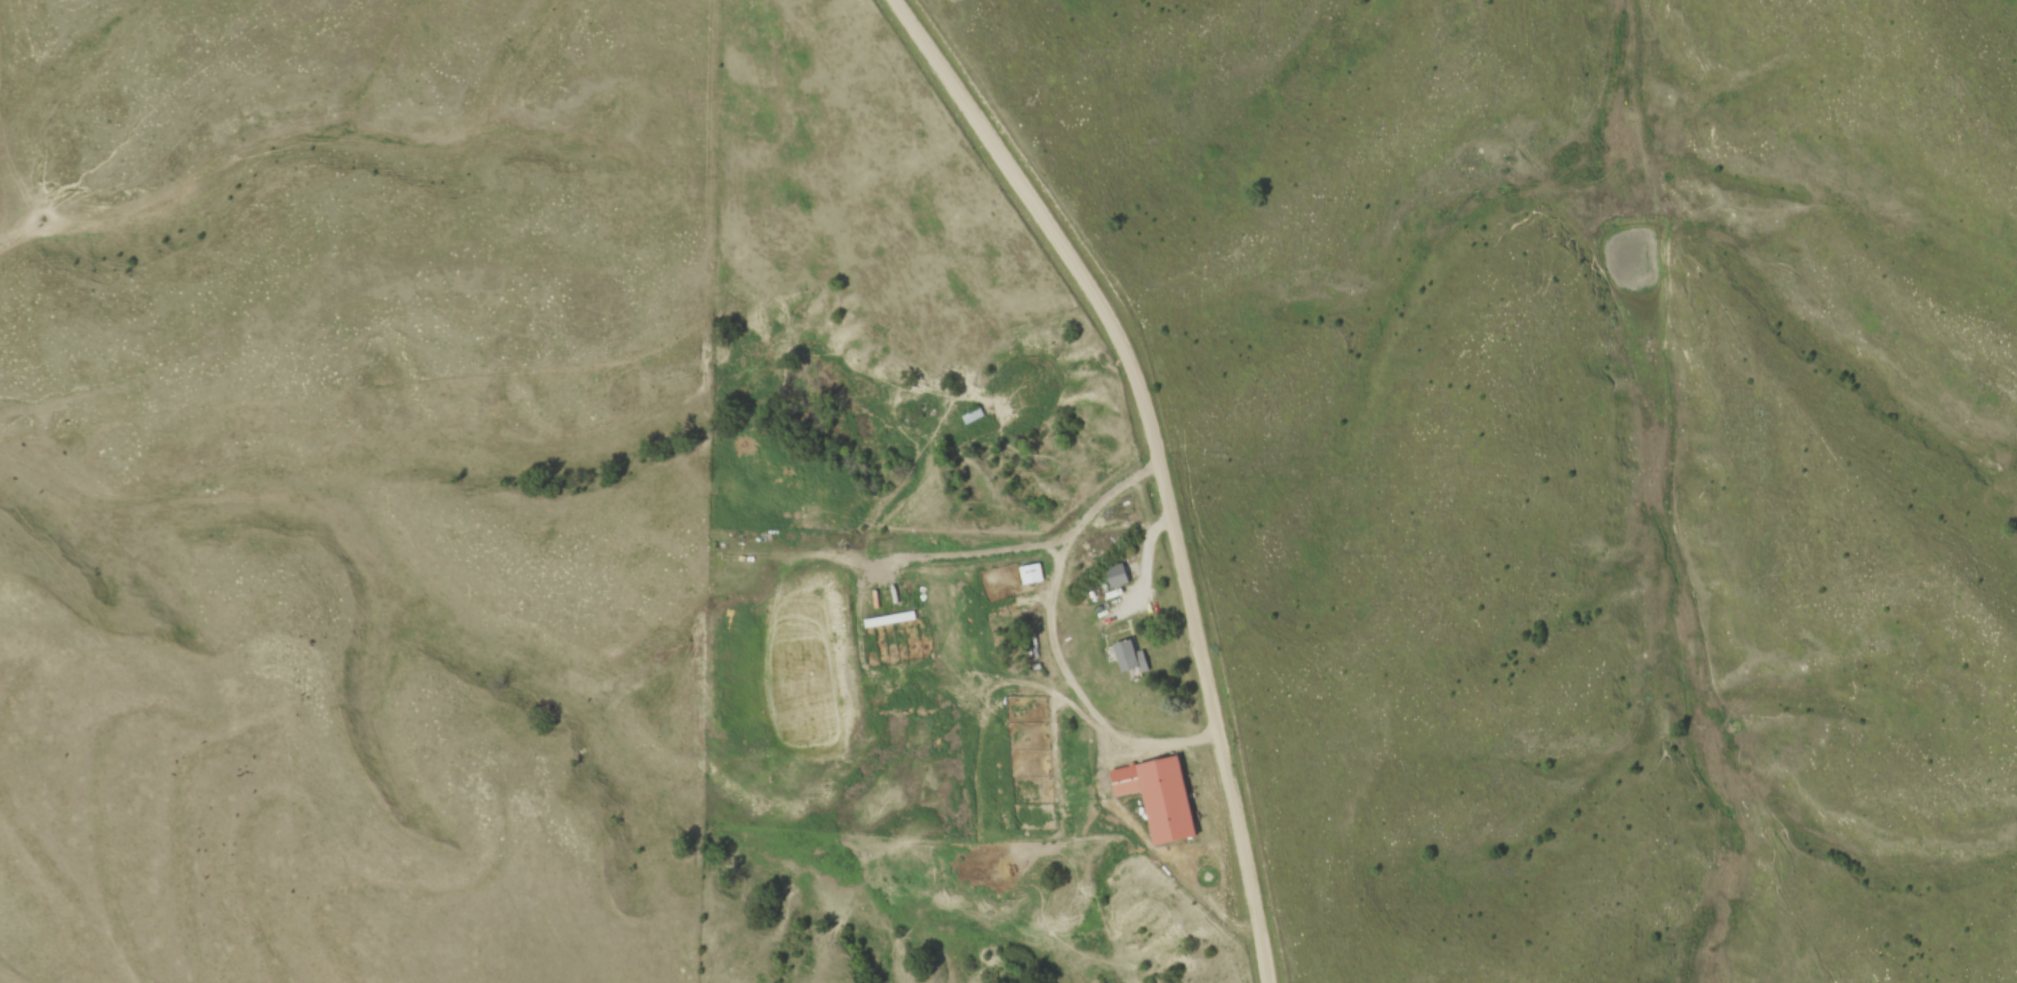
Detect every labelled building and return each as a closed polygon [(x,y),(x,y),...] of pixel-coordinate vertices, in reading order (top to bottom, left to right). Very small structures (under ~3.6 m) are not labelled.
[(983,417),(979,408),(958,417),(962,426),(983,417)] [(1044,583),(1041,563),(1019,567),(1023,587),(1044,583)] [(1102,570),(1108,588),(1127,581),(1121,563),(1102,570)] [(1142,651),(1133,653),(1129,639),(1111,643),(1119,674),(1146,667),(1142,651)] [(1148,770),(1188,761),(1205,838),(1166,847),(1148,770)]
